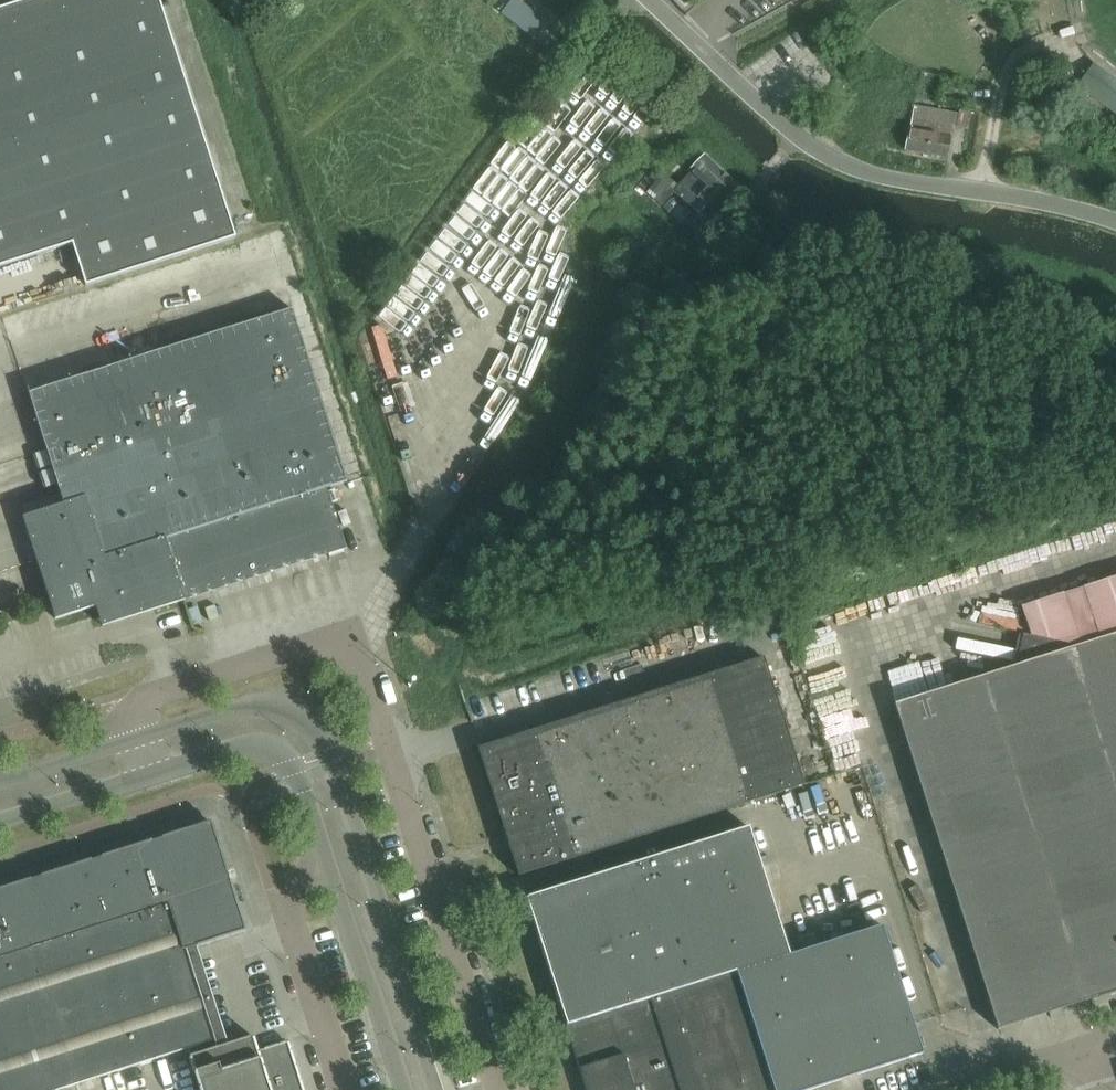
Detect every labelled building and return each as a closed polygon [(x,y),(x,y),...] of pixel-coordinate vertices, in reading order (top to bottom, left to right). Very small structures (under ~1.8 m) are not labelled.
[(72,245),(86,287),(236,239),(159,0),(0,0),(0,268),(72,245)] [(510,2),(501,14),(523,31),(533,38),(533,37),(542,27),(510,2)] [(1096,62),(1079,85),(1115,113),(1115,76),(1096,62)] [(959,117),(957,128),(967,130),(971,111),(961,108),(959,117)] [(909,133),(906,151),(946,158),(954,116),(914,109),(911,122),(909,133)] [(675,192),(710,223),(740,190),(705,157),(690,172),(692,174),(678,188),(657,169),(650,177),(657,183),(647,195),(662,207),(675,192)] [(601,226),(623,245),(649,214),(632,199),(624,208),(620,204),(601,226)] [(98,607),(105,627),(346,550),(327,489),(347,483),(292,310),(28,394),(64,505),(23,518),(56,620),(98,607)] [(998,1030),(1099,998),(1099,999),(1115,993),(1115,635),(1077,647),(1023,635),(1016,666),(894,705),(998,1030)] [(804,786),(764,659),(478,749),(519,877),(804,786)] [(0,890),(0,1089),(62,1089),(187,1050),(189,1057),(226,1045),(195,948),(246,931),(211,823),(42,877),(31,881),(0,890)] [(587,1089),(812,1089),(923,1055),(882,926),(790,956),(749,828),(527,898),(566,1027),(587,1089)] [(226,1045),(189,1057),(200,1089),(303,1089),(288,1042),(258,1052),(253,1037),(226,1045)]
